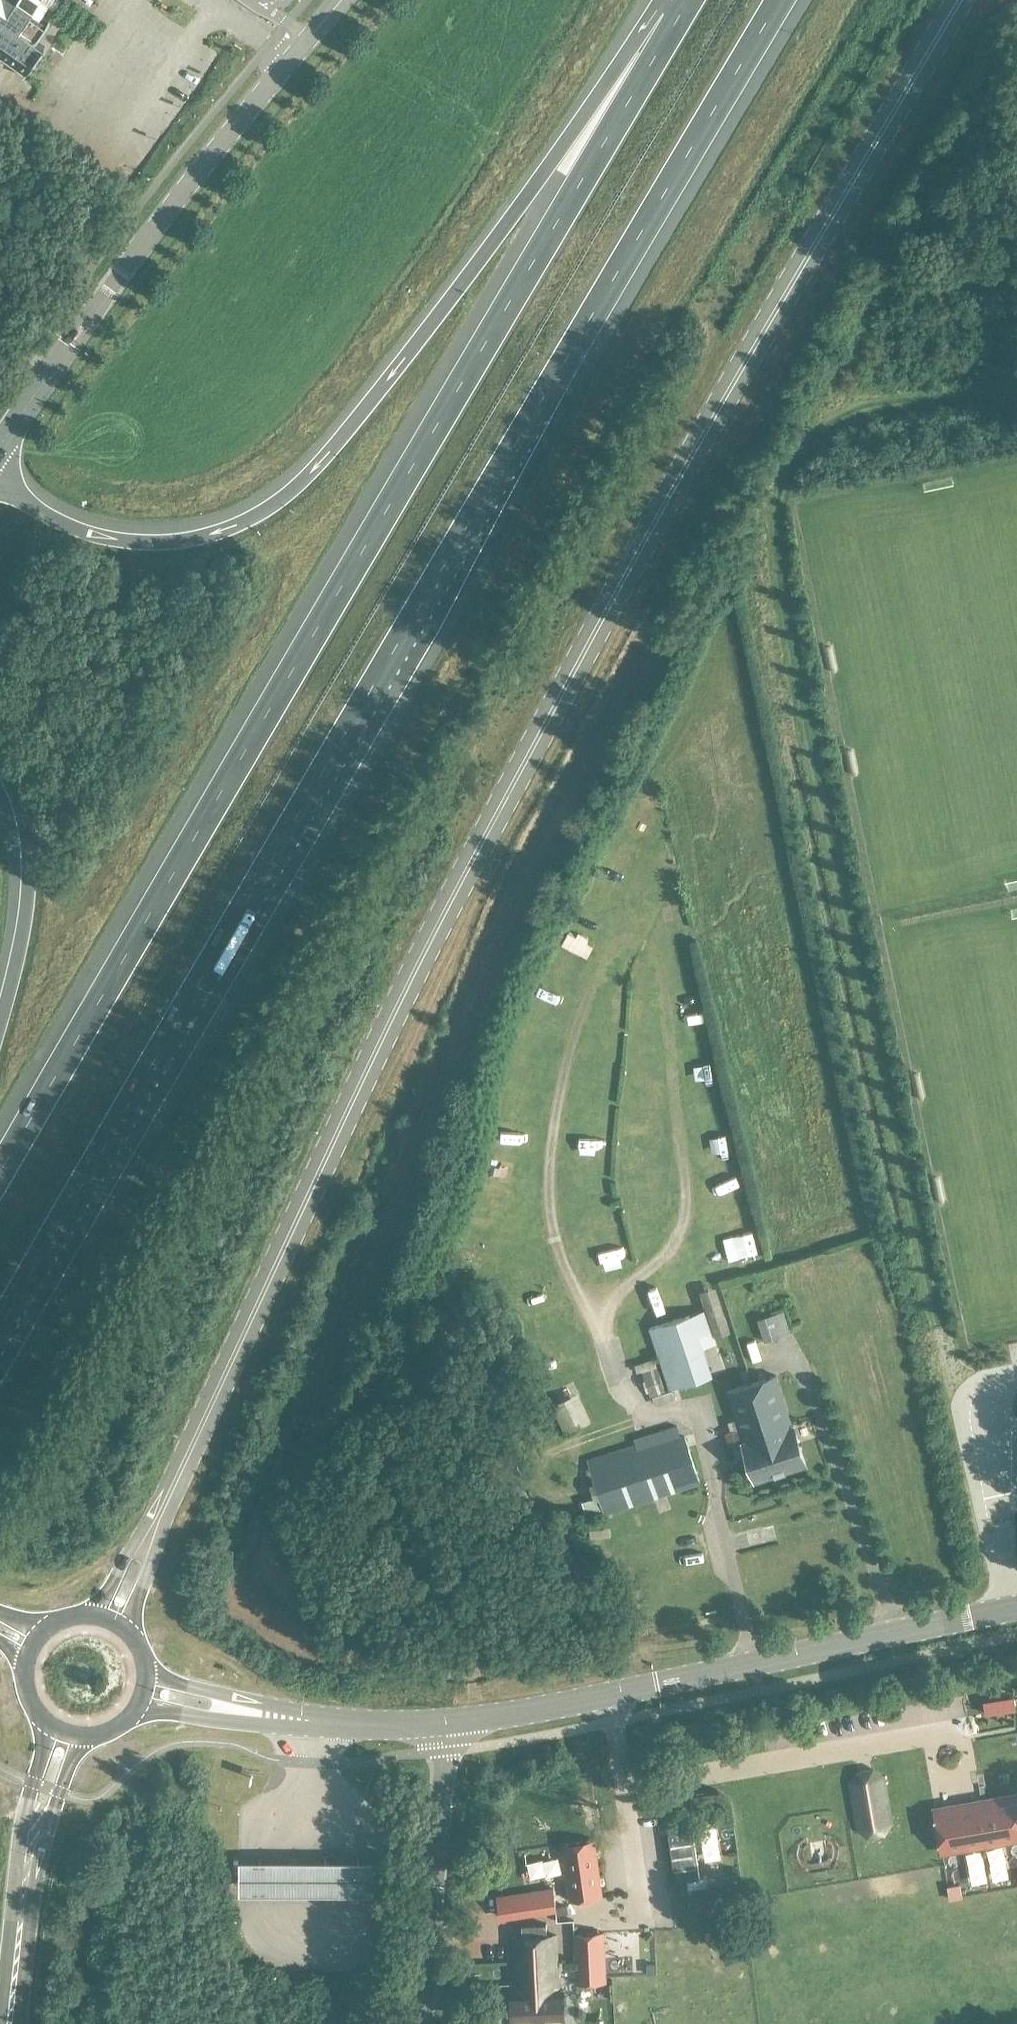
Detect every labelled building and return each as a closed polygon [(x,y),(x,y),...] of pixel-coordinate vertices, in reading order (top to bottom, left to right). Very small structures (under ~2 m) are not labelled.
[(2,56),(27,73),(46,47),(37,41),(48,26),(30,13),(39,0),(0,0),(0,59),(2,56)] [(679,968),(689,966),(684,945),(674,947),(679,968)] [(699,1012),(688,1014),(694,1041),(705,1039),(699,1012)] [(738,1245),(757,1239),(754,1229),(735,1235),(738,1245)] [(597,1237),(599,1246),(621,1242),(620,1233),(597,1237)] [(742,1258),(745,1267),(762,1261),(759,1252),(742,1258)] [(730,1305),(740,1302),(735,1282),(725,1285),(730,1305)] [(720,1301),(704,1306),(705,1310),(714,1337),(730,1331),(720,1301)] [(705,1310),(648,1328),(668,1390),(713,1375),(703,1347),(716,1343),(714,1337),(705,1310)] [(784,1310),(757,1319),(764,1342),(790,1333),(784,1310)] [(657,1366),(642,1371),(650,1397),(665,1392),(657,1366)] [(778,1374),(752,1382),(782,1472),(807,1464),(795,1425),(793,1426),(778,1374)] [(782,1472),(752,1382),(727,1390),(744,1442),(756,1480),(782,1472)] [(567,1393),(575,1423),(594,1418),(585,1388),(567,1393)] [(568,1408),(556,1412),(564,1431),(576,1426),(568,1408)] [(619,1449),(587,1459),(608,1520),(618,1517),(616,1511),(656,1498),(655,1496),(666,1492),(667,1494),(701,1482),(682,1424),(618,1446),(619,1449)] [(603,1513),(598,1497),(583,1502),(588,1518),(603,1513)] [(857,1771),(850,1781),(858,1827),(868,1834),(885,1831),(892,1821),(885,1775),(875,1768),(857,1771)] [(373,1786),(373,1796),(384,1796),(384,1786),(373,1786)] [(933,1806),(940,1852),(1016,1838),(1016,1792),(933,1806)] [(718,1881),(707,1802),(664,1808),(675,1886),(718,1881)] [(595,1839),(562,1844),(570,1900),(602,1895),(595,1839)] [(883,1841),(805,1856),(810,1883),(888,1868),(883,1841)] [(248,1856),(237,1856),(237,1889),(248,1889),(279,1890),(312,1890),(339,1890),(364,1890),(372,1890),(372,1857),(364,1857),(338,1857),(312,1857),(279,1856),(248,1856)] [(963,1896),(961,1882),(948,1885),(950,1898),(963,1896)] [(553,1888),(497,1897),(500,1916),(557,1908),(553,1888)] [(564,1989),(561,1989),(559,1932),(511,1935),(514,1992),(511,1992),(513,2020),(566,2016),(564,1989)] [(604,1932),(574,1934),(577,1982),(607,1981),(604,1932)]
